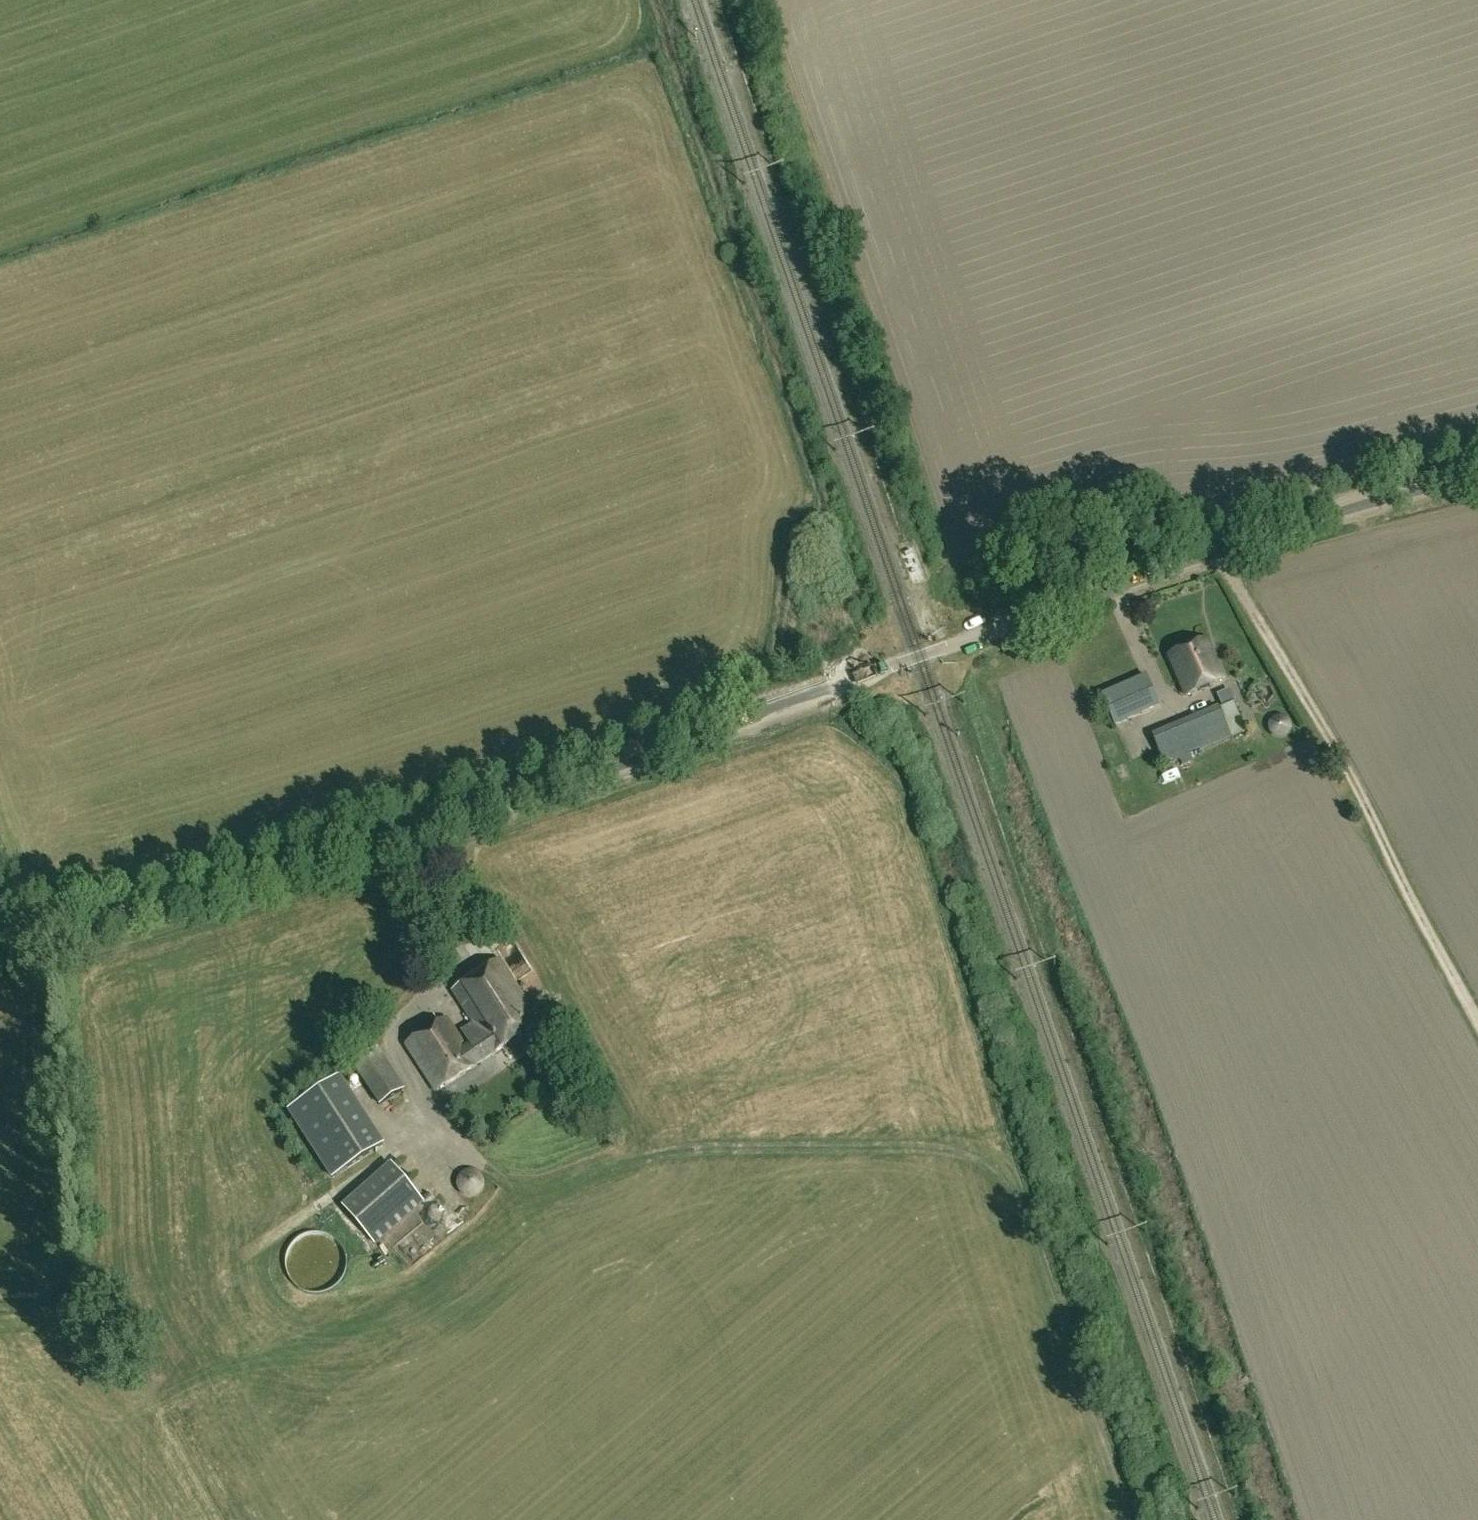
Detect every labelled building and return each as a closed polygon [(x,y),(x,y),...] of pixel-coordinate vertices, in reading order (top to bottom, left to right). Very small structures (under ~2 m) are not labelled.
[(1208,639),(1171,656),(1189,696),(1227,679),(1208,639)] [(1097,724),(1103,735),(1163,705),(1149,677),(1117,693),(1122,703),(1112,709),(1115,715),(1097,724)] [(1235,702),(1154,735),(1167,765),(1248,732),(1235,702)] [(475,1022),(470,1025),(491,1057),(543,1024),(502,960),(455,991),(475,1022)] [(471,1042),(467,1044),(449,1017),(409,1044),(439,1091),(491,1057),(470,1025),(463,1030),(471,1042)] [(381,1104),(405,1089),(378,1048),(355,1064),(381,1104)] [(343,1078),(293,1111),(337,1178),(387,1145),(343,1078)] [(393,1163),(344,1207),(377,1244),(426,1201),(393,1163)]
